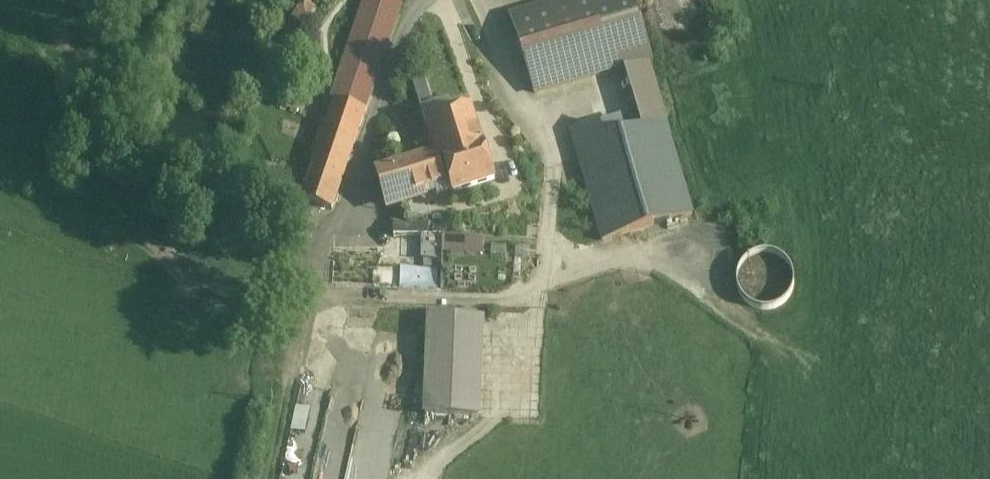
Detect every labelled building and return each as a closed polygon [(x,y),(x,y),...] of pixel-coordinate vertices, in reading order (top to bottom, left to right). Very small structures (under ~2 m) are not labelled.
[(294,3),(314,9),(317,0),(295,0),(294,3)] [(330,103),(333,104),(300,202),(331,212),(404,0),(365,0),(330,103)] [(510,19),(534,97),(622,71),(647,64),(650,63),(630,0),(576,0),(510,19)] [(291,17),(311,20),(313,9),(292,6),(291,17)] [(647,64),(622,71),(641,132),(665,125),(647,64)] [(412,88),(420,108),(431,104),(423,84),(412,88)] [(471,113),(424,128),(434,159),(376,177),(385,209),(448,189),(452,201),(494,188),(483,150),(471,113)] [(603,143),(575,152),(601,242),(692,215),(665,125),(641,132),(603,143)] [(598,127),(570,135),(575,152),(603,143),(598,127)] [(443,239),(333,236),(332,287),(441,290),(442,260),(442,252),(443,239)] [(463,243),(444,243),(444,252),(442,252),(442,260),(450,260),(451,252),(482,253),(483,242),(463,241),(463,243)] [(764,253),(758,253),(755,254),(751,256),(748,258),(746,260),(743,263),(740,266),(738,271),(737,274),(736,278),(736,282),(736,286),(737,289),(738,292),(740,297),(743,300),(746,303),(749,306),(753,308),(758,309),(765,310),(771,309),(775,308),(777,307),(780,305),(783,303),(786,300),(789,297),(791,292),(792,289),(793,286),(793,284),(793,281),(793,277),(792,273),(791,270),(789,266),(785,261),(782,258),(779,256),(775,255),(769,253),(764,253)] [(481,320),(428,318),(425,415),(477,417),(481,320)] [(295,404),(291,429),(306,431),(310,407),(295,404)]
